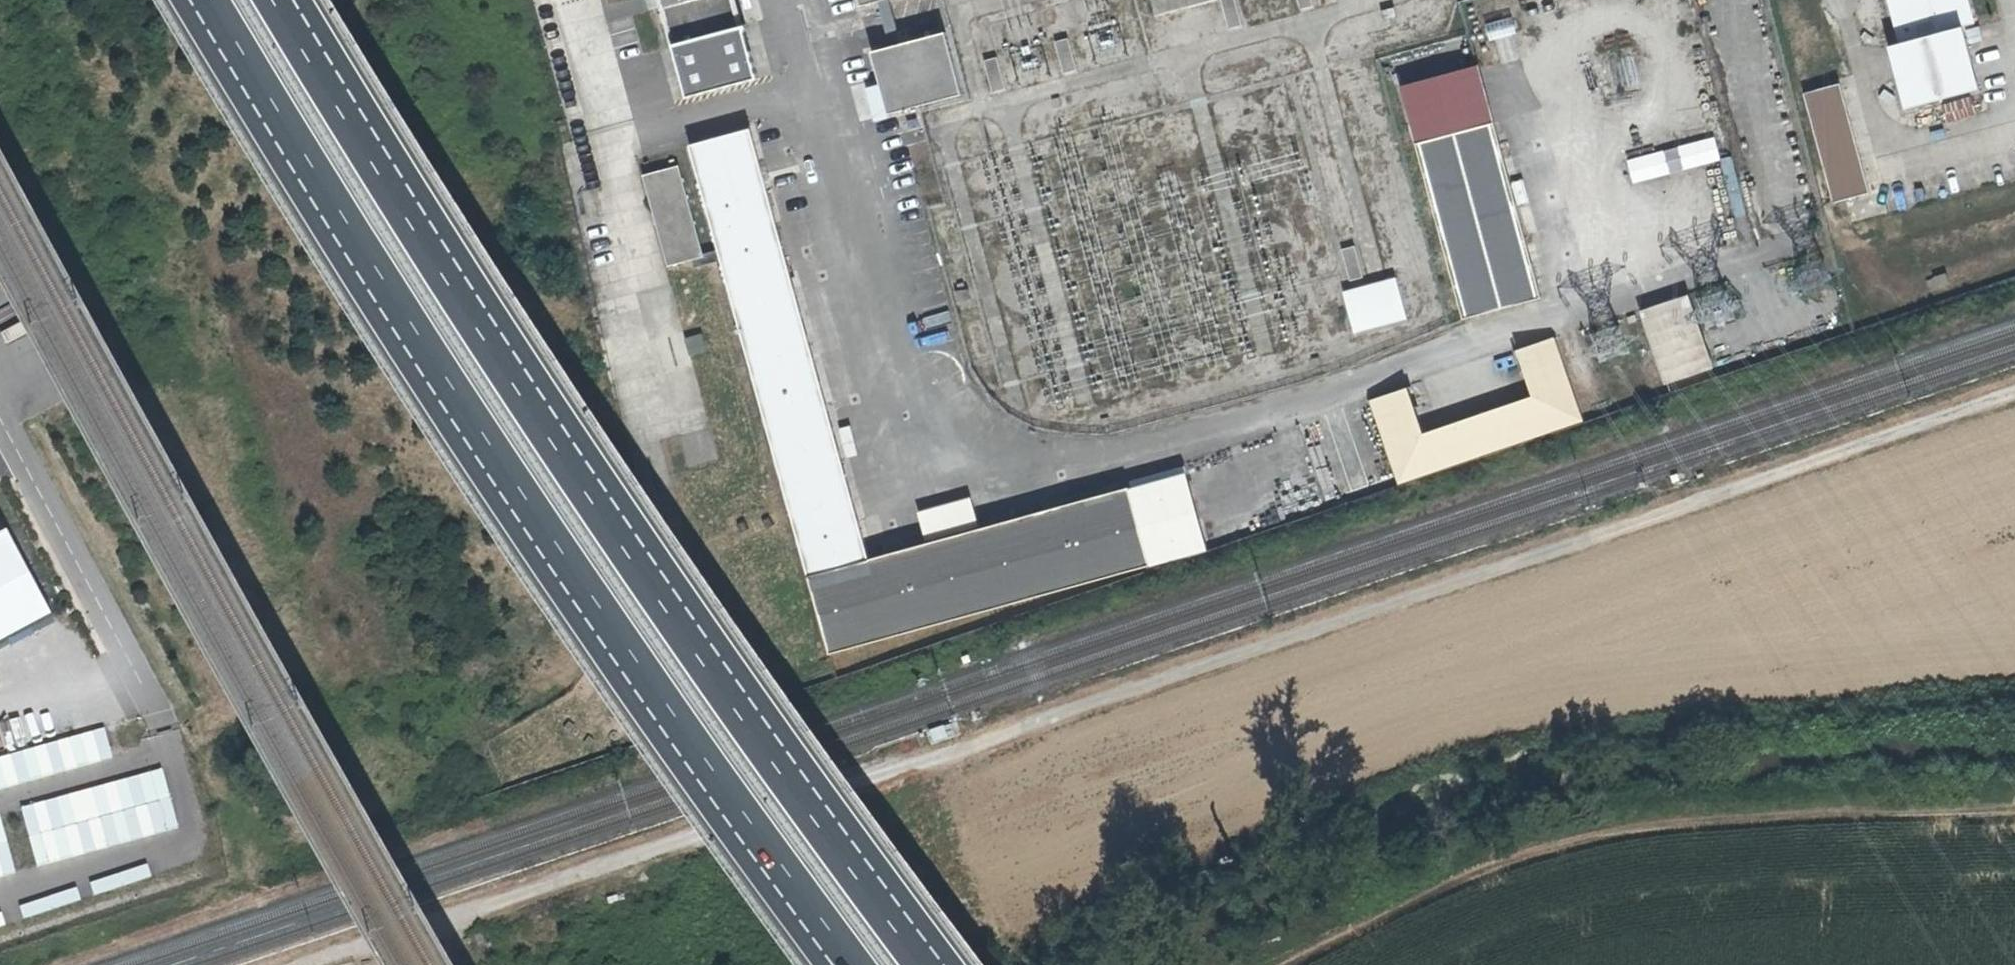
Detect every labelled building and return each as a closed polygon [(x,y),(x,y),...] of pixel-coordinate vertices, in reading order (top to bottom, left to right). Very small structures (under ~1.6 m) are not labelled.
[(665,8),(675,45),(691,103),(761,83),(764,83),(748,23),(746,24),(739,0),(663,0),(665,8)] [(1214,0),(1153,0),(1157,17),(1215,2),(1214,0)] [(1223,1),(1231,30),(1243,27),(1235,0),(1225,0),(1223,1)] [(1303,11),(1314,8),(1312,0),(1300,0),(1303,11)] [(1900,35),(1889,38),(1907,112),(1981,92),(1962,19),(1974,16),(1970,0),(1890,0),(1900,35)] [(1501,61),(1516,59),(1511,17),(1483,20),(1486,38),(1498,37),(1501,61)] [(962,96),(944,32),(864,55),(881,118),(962,96)] [(1080,71),(1071,39),(1058,42),(1066,75),(1080,71)] [(1009,91),(999,58),(984,62),(993,95),(1009,91)] [(1482,65),(1403,86),(1419,144),(1497,123),(1482,65)] [(1868,195),(1841,85),(1805,95),(1832,205),(1868,195)] [(1545,300),(1497,123),(1419,144),(1468,323),(1545,300)] [(877,560),(756,133),(697,148),(727,259),(835,655),(1160,567),(1137,488),(877,560)] [(1631,183),(1719,159),(1713,134),(1624,158),(1631,183)] [(697,256),(673,166),(640,176),(664,266),(687,259),(697,256)] [(1365,279),(1356,249),(1343,253),(1351,283),(1365,279)] [(1399,278),(1346,292),(1358,333),(1410,319),(1399,278)] [(1690,302),(1641,319),(1667,391),(1716,374),(1690,302)] [(683,337),(688,354),(705,350),(701,332),(683,337)] [(1424,436),(1408,389),(1370,403),(1400,487),(1584,424),(1555,337),(1517,350),(1534,397),(1424,436)] [(1193,472),(1137,488),(1160,567),(1215,550),(1193,472)] [(0,556),(0,659),(65,624),(22,544),(0,556)] [(25,809),(40,869),(183,831),(168,772),(25,809)] [(19,877),(5,818),(0,819),(0,882),(19,877)] [(9,928),(5,914),(0,916),(0,930),(9,928)]
